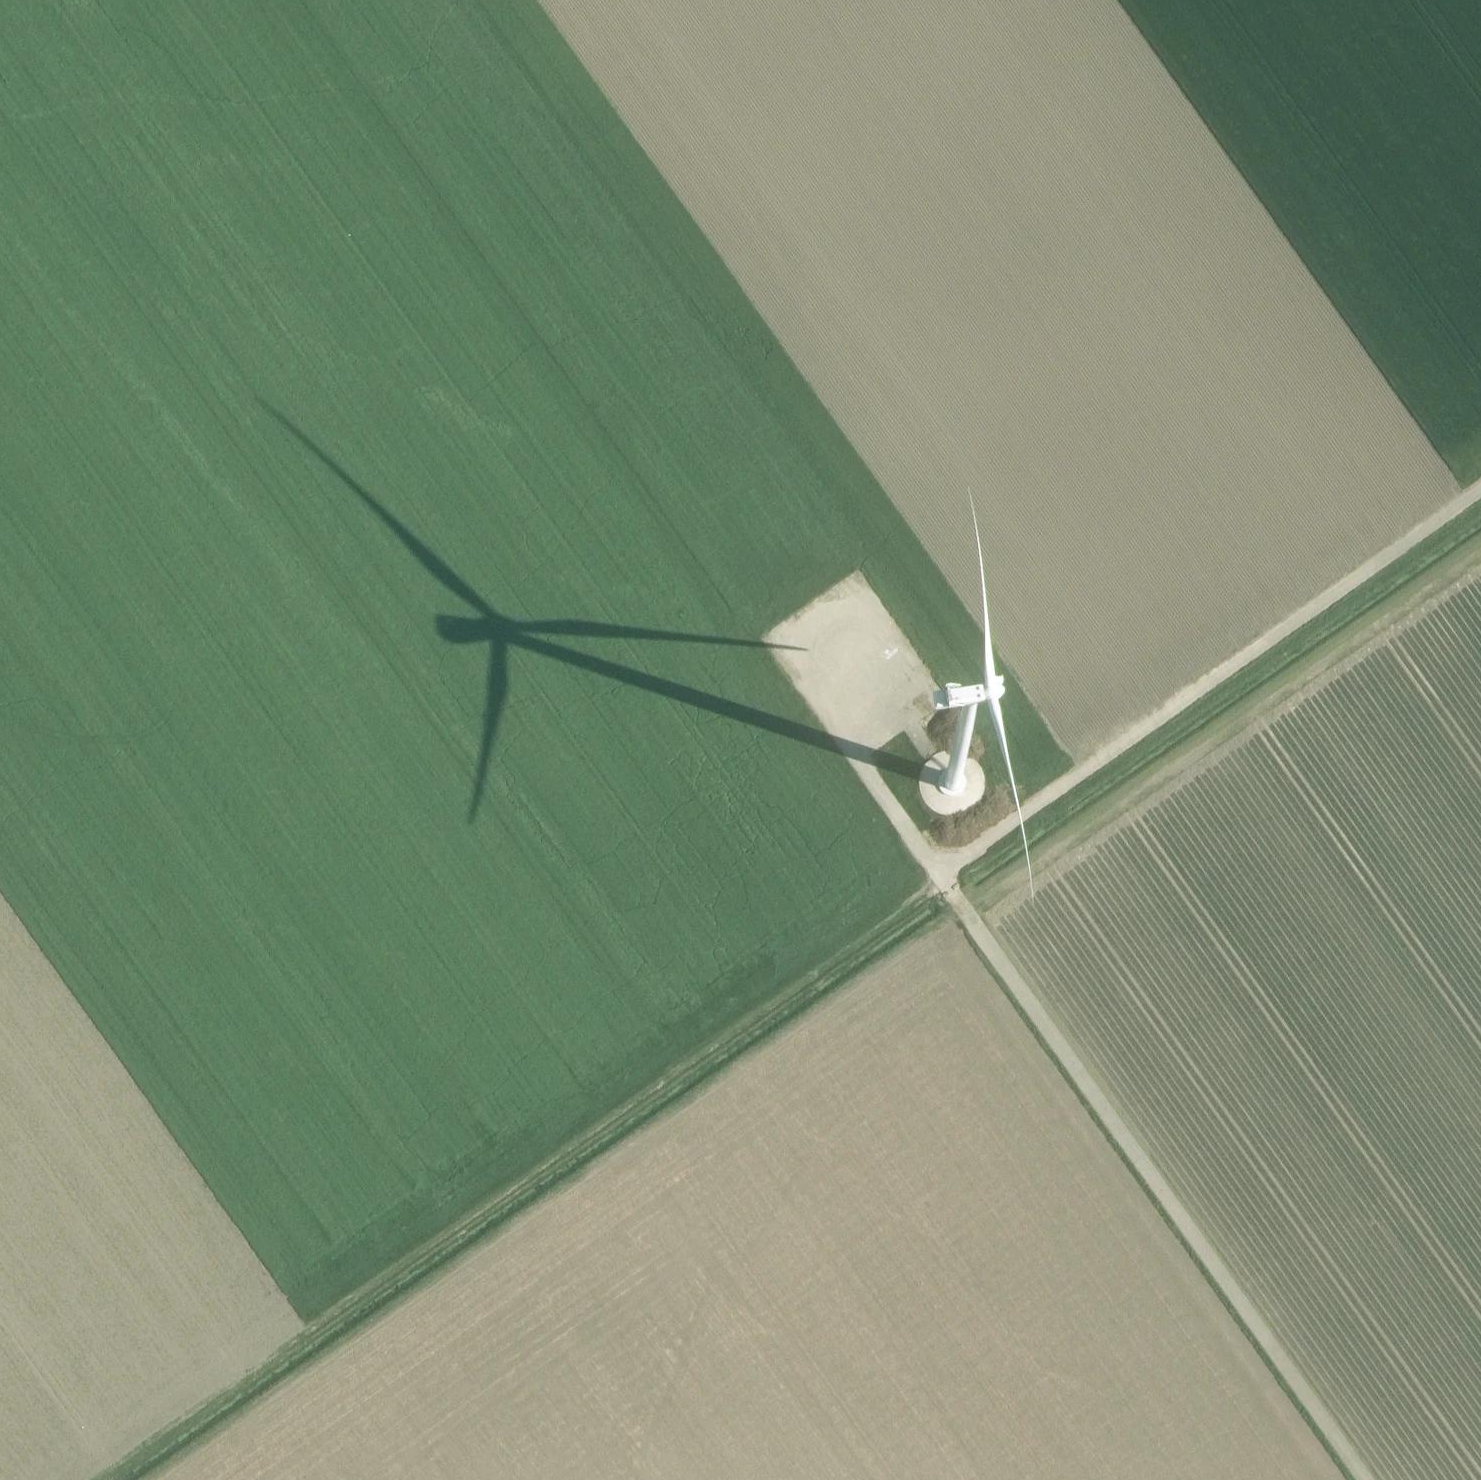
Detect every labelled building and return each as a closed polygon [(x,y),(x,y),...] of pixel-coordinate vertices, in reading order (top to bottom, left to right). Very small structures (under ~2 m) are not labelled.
[(944,783),(944,785),(944,786),(945,788),(945,789),(947,791),(948,792),(949,793),(951,793),(952,793),(954,793),(956,793),(957,792),(959,791),(960,790),(961,789),(962,787),(962,786),(962,784),(962,782),(961,781),(961,779),(960,778),(958,777),(957,776),(955,776),(954,775),(952,775),(950,776),(949,776),(947,777),(946,778),(945,780),(944,781),(944,783)]
